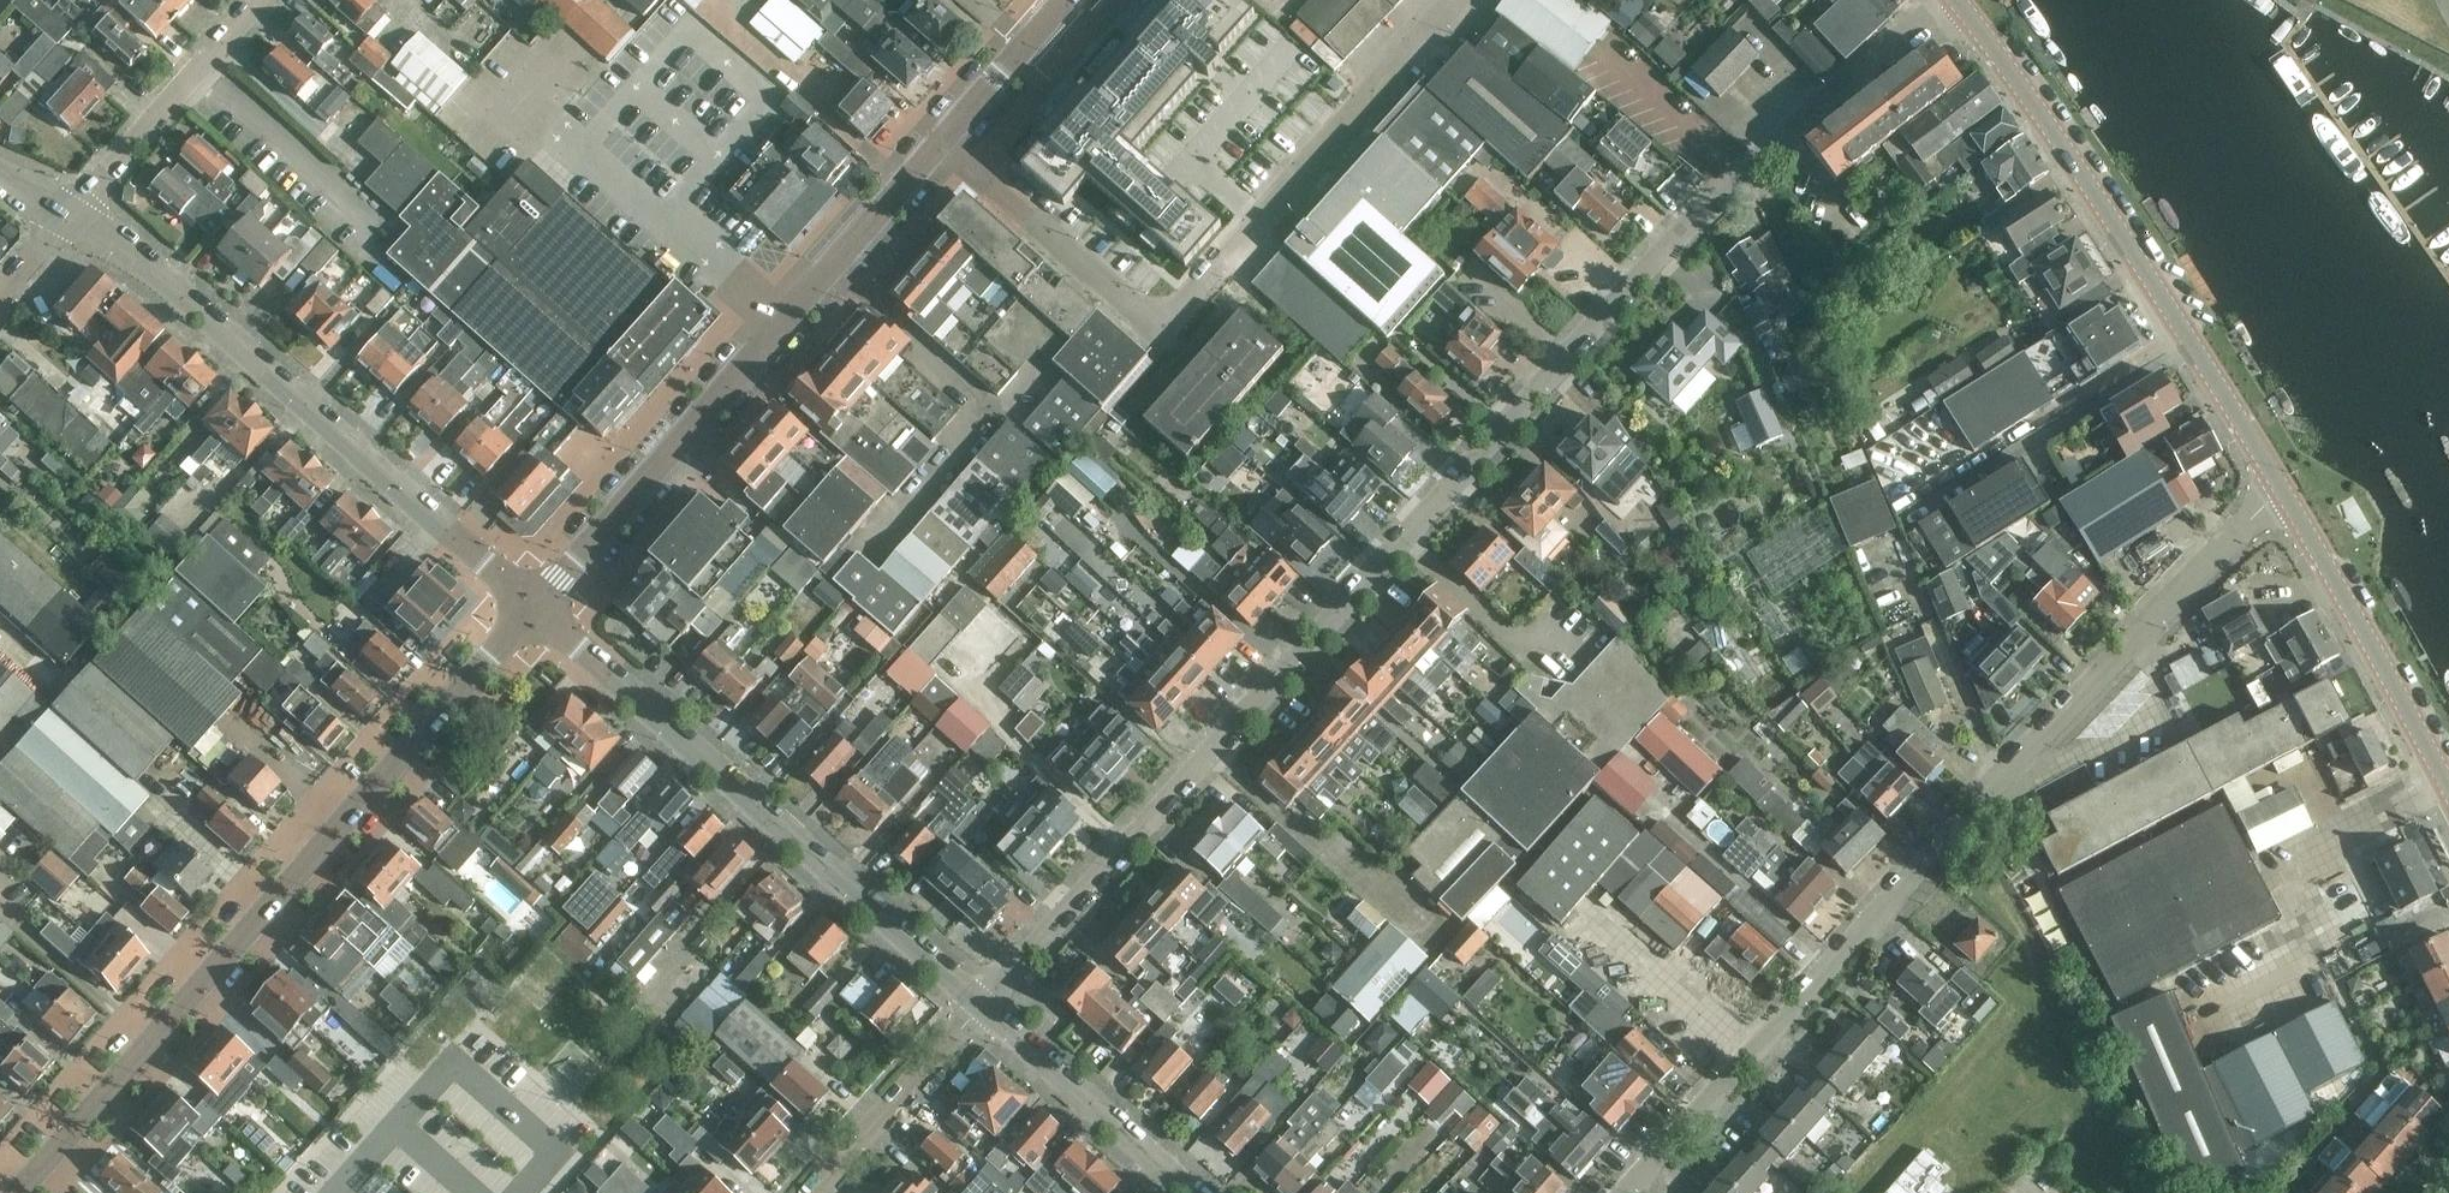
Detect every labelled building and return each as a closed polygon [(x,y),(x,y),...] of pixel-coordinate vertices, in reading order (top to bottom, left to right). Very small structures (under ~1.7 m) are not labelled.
[(12,72),(23,82),(16,90),(16,91),(33,72),(56,45),(57,46),(85,15),(69,0),(61,0),(51,10),(40,0),(15,0),(10,5),(44,34),(18,63),(8,54),(3,59),(0,57),(0,85),(12,72)] [(151,0),(126,0),(120,7),(156,40),(174,21),(151,0)] [(174,21),(192,1),(190,0),(151,0),(174,21)] [(390,14),(374,0),(328,0),(369,37),(390,14)] [(607,62),(634,31),(600,0),(539,0),(607,62)] [(645,18),(661,0),(625,0),(645,18)] [(795,61),(826,29),(796,0),(771,0),(752,20),(795,61)] [(892,30),(900,21),(891,13),(888,16),(870,0),(800,0),(825,22),(834,10),(847,21),(852,15),(888,47),(877,59),(910,87),(930,63),(892,30)] [(899,13),(942,50),(963,25),(934,0),(911,0),(899,13)] [(1239,0),(1160,0),(1161,1),(1153,11),(1140,25),(1137,22),(1131,29),(1132,30),(1126,36),(1125,37),(1130,42),(1124,49),(1124,50),(1112,63),(1111,65),(1105,60),(1104,61),(1166,114),(1198,79),(1192,74),(1187,69),(1193,63),(1198,67),(1209,77),(1220,64),(1209,54),(1204,49),(1210,43),(1215,48),(1221,52),(1255,14),(1239,0)] [(1308,3),(1334,28),(1344,17),(1327,0),(1311,0),(1308,3)] [(1349,0),(1327,0),(1344,17),(1355,6),(1349,0)] [(1356,9),(1377,29),(1386,19),(1366,0),(1365,0),(1356,9)] [(1386,19),(1397,8),(1388,0),(1366,0),(1386,19)] [(1612,24),(1584,0),(1507,0),(1499,9),(1573,71),(1612,24)] [(1628,23),(1650,2),(1647,0),(1624,0),(1615,8),(1628,23)] [(1781,9),(1774,0),(1753,0),(1768,19),(1781,9)] [(1814,27),(1846,61),(1888,21),(1910,0),(1843,0),(1814,27)] [(1308,3),(1297,16),(1323,39),(1334,28),(1308,3)] [(1356,9),(1346,20),(1366,40),(1377,29),(1356,9)] [(1648,9),(1631,29),(1650,46),(1667,26),(1648,9)] [(292,36),(319,60),(318,61),(315,59),(314,61),(330,76),(333,73),(335,75),(342,66),(326,52),(336,41),(308,17),(292,36)] [(1504,18),(1478,50),(1571,125),(1597,94),(1504,18)] [(130,70),(147,51),(114,22),(106,32),(93,20),(84,29),(130,70)] [(1346,20),(1335,31),(1356,50),(1366,40),(1346,20)] [(1800,36),(1784,20),(1773,30),(1789,47),(1790,46),(1800,36)] [(845,65),(855,52),(830,30),(819,43),(845,65)] [(1692,72),(1720,99),(1760,57),(1732,30),(1692,72)] [(1800,36),(1790,46),(1821,80),(1838,64),(1807,30),(1800,36)] [(1326,40),(1347,60),(1356,50),(1335,31),(1326,40)] [(394,66),(425,93),(421,97),(430,105),(433,101),(442,109),(470,77),(422,34),(394,66)] [(1675,65),(1687,52),(1668,35),(1656,49),(1675,65)] [(371,39),(361,51),(383,71),(394,59),(371,39)] [(1576,129),(1571,125),(1478,50),(1469,43),(1430,89),(1489,142),(1531,180),(1547,162),(1567,138),(1576,129)] [(1837,183),(1883,146),(1964,82),(1933,44),(1807,145),(1837,183)] [(54,83),(51,81),(71,58),(57,46),(56,45),(33,72),(47,84),(49,82),(60,92),(60,93),(71,103),(75,99),(90,113),(116,85),(81,53),(54,83)] [(298,98),(317,77),(285,48),(266,70),(298,98)] [(383,71),(361,51),(351,62),(373,81),(409,112),(418,101),(383,71)] [(1166,115),(1104,61),(1103,62),(1109,67),(1096,81),(1095,81),(1089,89),(1084,84),(1083,85),(1082,86),(1081,85),(1070,98),(1073,101),(1058,117),(1052,125),(1049,122),(1047,123),(1044,127),(1045,128),(1039,135),(1038,136),(1046,142),(1022,168),(1065,206),(1078,192),(1088,180),(1111,200),(1142,228),(1174,256),(1186,266),(1222,226),(1177,186),(1170,195),(1118,149),(1123,142),(1134,151),(1166,115)] [(47,84),(33,72),(16,91),(30,103),(34,99),(45,109),(46,108),(72,133),(90,113),(75,99),(71,103),(60,93),(60,92),(49,82),(47,84)] [(1901,133),(1924,163),(1935,153),(2001,104),(1979,75),(1901,133)] [(867,137),(895,105),(865,78),(836,111),(867,137)] [(627,106),(597,79),(586,92),(615,119),(627,106)] [(334,116),(353,95),(341,84),(322,105),(334,116)] [(1489,142),(1430,89),(1428,88),(1384,137),(1445,191),(1489,142)] [(809,122),(817,114),(795,94),(785,105),(799,118),(807,125),(809,122)] [(331,118),(321,109),(317,113),(327,122),(331,118)] [(1969,172),(2021,133),(2003,109),(1950,148),(1969,172)] [(796,135),(785,148),(836,193),(838,191),(828,182),(850,157),(809,122),(807,125),(799,118),(789,129),(796,135)] [(442,174),(381,120),(360,143),(386,166),(368,185),(403,218),(426,193),(442,174)] [(1641,176),(1646,162),(1640,160),(1653,146),(1625,120),(1618,129),(1612,124),(1602,135),(1608,139),(1598,150),(1626,176),(1630,171),(1641,176)] [(1924,163),(1901,133),(1883,146),(1918,192),(1947,169),(1935,153),(1924,163)] [(1446,192),(1445,191),(1384,137),(1342,185),(1446,278),(1447,277),(1405,238),(1446,192)] [(183,157),(213,183),(207,190),(225,205),(230,199),(233,195),(229,191),(235,183),(230,179),(236,171),(231,166),(199,138),(183,157)] [(1596,164),(1567,138),(1547,162),(1568,182),(1558,194),(1575,209),(1578,206),(1609,235),(1629,214),(1598,185),(1596,187),(1584,177),(1596,164)] [(1982,167),(2003,197),(1983,211),(1988,219),(2026,192),(2025,191),(2049,174),(2023,138),(1982,167)] [(785,148),(781,153),(769,142),(755,158),(760,162),(755,167),(803,210),(812,200),(819,206),(822,209),(836,193),(785,148)] [(490,169),(476,157),(467,166),(481,179),(490,169)] [(573,236),(591,216),(530,161),(516,178),(468,232),(646,391),(692,340),(573,236)] [(745,206),(770,229),(786,243),(819,206),(812,200),(803,210),(755,167),(732,192),(746,205),(745,206)] [(182,170),(177,176),(170,171),(153,190),(181,216),(185,212),(214,238),(224,227),(231,219),(235,214),(225,205),(207,190),(200,183),(193,191),(191,189),(197,183),(182,170)] [(260,200),(271,188),(252,170),(241,183),(260,200)] [(442,174),(426,193),(403,218),(415,228),(390,256),(418,282),(465,229),(482,209),(442,174)] [(1519,212),(1491,186),(1483,178),(1467,195),(1487,214),(1490,211),(1494,214),(1487,222),(1540,270),(1560,247),(1520,211),(1519,212)] [(1446,278),(1342,185),(1288,246),(1377,327),(1390,339),(1446,278)] [(2033,202),(2026,192),(1988,219),(1982,223),(1990,236),(2004,227),(2024,259),(2033,255),(2056,241),(2051,232),(2064,224),(2063,218),(2048,193),(2033,202)] [(253,195),(235,214),(231,219),(241,228),(221,251),(241,270),(274,234),(261,223),(266,217),(266,209),(262,205),(263,204),(253,195)] [(958,207),(941,226),(945,229),(992,271),(1012,248),(968,210),(965,213),(958,207)] [(672,288),(591,216),(573,236),(692,340),(714,314),(677,282),(672,288)] [(1540,270),(1487,222),(1484,226),(1496,237),(1479,255),(1520,293),(1538,273),(1537,273),(1540,270)] [(2,232),(11,240),(17,233),(8,225),(2,232)] [(274,234),(241,270),(262,289),(284,265),(293,273),(326,236),(316,226),(302,241),(298,238),(290,238),(285,244),(274,234)] [(646,391),(468,232),(465,229),(418,282),(443,304),(493,348),(515,368),(538,389),(546,396),(564,412),(581,428),(585,430),(590,424),(605,438),(646,391)] [(992,271),(945,229),(932,244),(936,247),(929,254),(1037,353),(1039,350),(1055,364),(1074,343),(1017,293),(992,271)] [(292,311),(311,328),(339,297),(328,288),(332,284),(321,274),(340,252),(326,239),(302,266),(316,279),(310,286),(312,288),(292,311)] [(2038,264),(2033,255),(2024,259),(2014,265),(2024,281),(2037,272),(2060,310),(2104,282),(2077,239),(2038,264)] [(1754,293),(1755,293),(1758,303),(1750,307),(1761,327),(1768,323),(1769,325),(1799,308),(1773,272),(1750,242),(1728,258),(1745,280),(1740,283),(1744,288),(1748,285),(1754,293)] [(1377,327),(1288,246),(1255,282),(1344,363),(1377,327)] [(1037,353),(929,254),(910,276),(1019,373),(1037,353)] [(91,270),(74,289),(98,310),(95,313),(119,335),(105,350),(127,370),(141,355),(143,356),(163,334),(91,270)] [(1019,373),(910,276),(894,294),(897,297),(893,302),(936,340),(999,396),(1019,373)] [(1100,313),(1061,279),(1046,296),(1028,280),(1017,293),(1074,343),(1100,313)] [(1431,299),(1462,327),(1454,336),(1459,340),(1447,353),(1480,381),(1500,359),(1491,351),(1506,334),(1447,282),(1431,299)] [(396,299),(383,288),(366,307),(378,318),(396,299)] [(98,310),(74,289),(54,311),(78,333),(95,313),(98,310)] [(339,297),(311,328),(331,346),(351,323),(354,326),(365,313),(354,303),(350,308),(339,297)] [(2025,352),(1987,376),(1978,382),(1942,404),(1931,413),(1930,412),(1916,421),(1926,437),(1940,428),(1938,424),(1950,417),(1973,453),(2056,401),(2079,387),(2081,389),(2146,348),(2121,307),(2109,314),(2101,303),(2025,352)] [(411,408),(427,422),(493,348),(443,304),(433,315),(447,327),(438,337),(451,348),(459,340),(468,347),(439,378),(439,377),(411,408)] [(379,378),(422,329),(425,326),(407,310),(360,362),(379,378)] [(1191,457),(1287,348),(1244,310),(1148,419),(1191,457)] [(1150,356),(1100,313),(1074,343),(1055,364),(1068,376),(1069,375),(1107,405),(1150,356)] [(1725,364),(1742,345),(1706,313),(1684,337),(1674,327),(1635,371),(1670,402),(1715,354),(1725,364)] [(911,343),(883,318),(879,323),(870,315),(854,334),(953,421),(962,410),(905,360),(915,348),(910,344),(911,343)] [(422,329),(379,378),(397,394),(425,362),(424,361),(439,344),(435,340),(437,337),(429,330),(427,333),(422,329)] [(186,353),(173,341),(163,334),(143,356),(141,355),(127,370),(129,371),(116,386),(115,387),(146,415),(167,390),(195,358),(187,351),(186,353)] [(953,421),(854,334),(834,356),(871,388),(874,385),(936,440),(953,421)] [(2009,335),(2005,338),(2005,337),(1974,359),(1987,376),(2018,355),(2017,354),(2021,352),(2009,335)] [(129,371),(127,370),(105,350),(97,343),(84,358),(116,386),(129,371)] [(1438,428),(1453,412),(1444,404),(1448,400),(1391,347),(1379,361),(1392,373),(1395,370),(1418,392),(1410,401),(1438,428)] [(493,348),(427,422),(443,436),(469,406),(476,413),(498,389),(498,388),(515,368),(493,348)] [(1796,366),(1803,382),(1833,369),(1825,352),(1796,366)] [(74,456),(90,470),(114,443),(14,354),(0,370),(0,390),(74,456)] [(871,388),(834,356),(828,363),(825,360),(812,375),(810,373),(809,374),(869,427),(870,426),(918,468),(926,458),(930,461),(941,449),(871,388)] [(1942,404),(1978,382),(1962,357),(1948,366),(1946,363),(1938,368),(1940,371),(1926,379),(1942,404)] [(204,366),(195,358),(167,390),(146,415),(134,429),(143,437),(164,413),(176,423),(216,379),(203,367),(204,366)] [(456,448),(472,462),(538,389),(515,368),(498,388),(509,398),(507,400),(505,398),(486,419),(484,417),(456,448)] [(869,427),(809,374),(791,394),(801,403),(799,406),(824,429),(821,432),(850,457),(889,493),(893,496),(918,468),(869,427)] [(1060,459),(1105,408),(1107,405),(1069,375),(1068,376),(1024,427),(1060,459)] [(2168,384),(2162,375),(2101,413),(2128,458),(2172,431),(2163,417),(2181,406),(2176,397),(2177,393),(2171,385),(2168,384)] [(538,389),(472,462),(488,476),(515,445),(516,446),(525,437),(518,430),(535,411),(534,410),(546,396),(538,389)] [(1783,434),(1763,390),(1737,403),(1757,445),(1783,434)] [(203,423),(214,433),(192,459),(201,467),(224,442),(253,409),(245,402),(243,404),(230,393),(203,423)] [(1908,402),(1915,412),(1924,406),(1917,395),(1908,402)] [(1398,416),(1374,396),(1353,420),(1366,431),(1355,444),(1393,477),(1416,449),(1389,426),(1398,416)] [(777,406),(760,425),(827,483),(839,469),(879,505),(889,493),(850,457),(843,465),(825,448),(777,406)] [(1117,406),(1108,415),(1124,428),(1132,419),(1117,406)] [(253,409),(224,442),(246,461),(273,430),(259,418),(260,416),(253,409)] [(493,492),(511,508),(556,458),(555,457),(581,428),(564,412),(533,446),(537,450),(530,458),(526,454),(493,492)] [(1625,474),(1643,454),(1618,416),(1605,430),(1591,418),(1559,453),(1595,486),(1615,464),(1625,474)] [(1901,426),(1896,418),(1879,428),(1883,436),(1901,426)] [(2202,420),(2167,440),(2165,438),(2143,452),(2142,451),(2062,503),(2102,565),(2182,513),(2158,475),(2173,466),(2171,462),(2177,459),(2186,474),(2222,453),(2202,420)] [(8,428),(0,421),(0,437),(8,428)] [(1011,422),(938,506),(932,512),(973,548),(986,532),(991,536),(1005,521),(1000,517),(1052,458),(1011,422)] [(827,483),(760,425),(744,444),(815,506),(817,504),(852,535),(879,505),(839,469),(827,483)] [(1114,451),(1095,434),(1085,445),(1104,462),(1114,451)] [(2444,451),(2448,459),(2448,438),(2447,436),(2445,436),(2444,436),(2443,436),(2442,437),(2441,438),(2440,439),(2440,440),(2446,450),(2444,451)] [(1319,452),(1303,438),(1297,445),(1307,454),(1313,459),(1319,452)] [(272,507),(285,492),(312,461),(304,454),(303,455),(290,443),(267,469),(259,462),(249,473),(262,474),(263,473),(274,482),(261,497),(272,507)] [(815,506),(744,444),(727,463),(753,487),(746,495),(749,499),(749,500),(781,527),(773,537),(787,549),(797,537),(826,563),(819,571),(820,572),(821,572),(834,583),(835,582),(853,560),(855,558),(841,547),(852,535),(817,504),(815,506)] [(1215,462),(1230,475),(1245,459),(1229,445),(1215,462)] [(1076,465),(1086,473),(1098,459),(1089,451),(1076,465)] [(1328,473),(1313,459),(1307,454),(1289,474),(1264,451),(1253,464),(1283,491),(1288,495),(1298,485),(1344,527),(1364,506),(1328,473)] [(1347,452),(1339,461),(1328,473),(1364,506),(1383,484),(1347,452)] [(556,458),(511,508),(530,524),(563,486),(561,484),(572,472),(556,458)] [(2024,459),(1949,506),(1919,525),(1947,569),(2052,504),(2024,459)] [(320,469),(312,461),(285,492),(304,509),(295,520),(292,518),(280,532),(291,543),(314,518),(306,511),(333,481),(320,470),(320,469)] [(1547,466),(1527,489),(1557,515),(1567,504),(1576,512),(1585,501),(1576,493),(1577,493),(1547,466)] [(195,477),(202,482),(210,472),(204,467),(195,477)] [(2399,477),(2397,478),(2394,473),(2393,474),(2390,468),(2389,468),(2388,468),(2387,469),(2386,471),(2386,472),(2386,475),(2403,504),(2405,506),(2408,508),(2411,508),(2412,507),(2413,505),(2413,501),(2399,477)] [(1046,494),(1058,505),(1075,521),(1096,499),(1067,472),(1046,494)] [(1152,488),(1139,477),(1131,487),(1144,498),(1152,488)] [(1960,478),(1925,495),(1932,509),(1967,491),(1960,478)] [(1874,481),(1829,500),(1847,546),(1893,526),(1874,481)] [(103,495),(99,499),(134,531),(146,517),(138,511),(149,498),(135,486),(124,498),(121,494),(103,495)] [(1557,515),(1527,489),(1507,512),(1518,521),(1509,530),(1529,548),(1519,560),(1555,592),(1566,579),(1546,561),(1571,533),(1554,518),(1557,515)] [(1281,538),(1310,565),(1335,537),(1288,495),(1283,491),(1250,525),(1251,528),(1273,547),(1281,538)] [(321,523),(334,535),(313,558),(323,566),(371,512),(363,505),(361,507),(347,494),(321,523)] [(1043,522),(1058,505),(1046,494),(1031,511),(1043,522)] [(651,557),(655,560),(724,620),(776,561),(756,544),(758,542),(746,532),(755,522),(734,504),(725,514),(705,496),(651,557)] [(1669,499),(1656,507),(1680,544),(1693,536),(1669,499)] [(2084,544),(2058,504),(2032,521),(2068,556),(2084,544)] [(1591,507),(1582,517),(1598,531),(1606,521),(1591,507)] [(379,520),(371,512),(323,566),(332,574),(352,551),(365,563),(391,533),(378,521),(379,520)] [(973,548),(932,512),(876,577),(861,564),(860,566),(853,560),(835,582),(853,597),(851,599),(850,598),(832,620),(840,627),(850,615),(848,614),(856,605),(869,616),(869,617),(878,625),(883,619),(898,632),(904,624),(905,624),(947,576),(951,580),(958,572),(960,574),(969,563),(966,560),(974,551),(972,549),(973,548)] [(147,536),(173,559),(190,539),(165,516),(147,536)] [(1263,560),(1247,546),(1248,546),(1230,529),(1215,516),(1208,525),(1284,593),(1299,577),(1271,552),(1263,560)] [(224,519),(208,537),(254,578),(270,560),(224,519)] [(1284,593),(1208,525),(1206,526),(1220,539),(1212,547),(1229,563),(1224,568),(1270,609),(1284,593)] [(1485,528),(1453,564),(1482,590),(1514,555),(1485,528)] [(1000,602),(1000,601),(1039,557),(1009,530),(969,574),(1000,602)] [(42,534),(36,541),(63,565),(69,558),(42,534)] [(1965,561),(1992,586),(2025,552),(2008,534),(1965,561)] [(254,578),(208,537),(207,535),(176,569),(235,621),(265,588),(254,578)] [(65,663),(99,626),(96,624),(98,622),(82,607),(81,609),(0,537),(0,605),(65,663)] [(2068,564),(2067,565),(2045,543),(2028,562),(2084,615),(2087,612),(2086,610),(2101,594),(2068,564)] [(820,572),(819,571),(793,548),(774,569),(801,593),(820,572)] [(114,555),(108,561),(122,574),(128,568),(114,555)] [(1071,573),(1088,594),(1105,580),(1088,559),(1071,573)] [(724,620),(655,560),(642,574),(643,575),(618,604),(670,650),(684,634),(686,634),(694,625),(708,637),(724,620)] [(1255,626),(1270,609),(1224,568),(1217,576),(1201,561),(1193,570),(1255,626)] [(2084,615),(2028,562),(2024,566),(2049,589),(2034,606),(2065,635),(2084,615)] [(423,641),(463,594),(427,563),(387,610),(423,641)] [(322,705),(306,691),(317,679),(295,660),(285,671),(233,624),(235,621),(176,569),(92,662),(161,724),(160,725),(169,734),(170,733),(191,751),(241,696),(229,686),(241,672),(266,694),(286,672),(279,681),(295,694),(284,706),(292,714),(283,725),(297,737),(303,729),(327,751),(345,731),(320,708),(322,705)] [(1953,569),(1926,586),(1943,623),(1971,611),(1953,569)] [(1042,581),(1057,593),(1066,582),(1051,570),(1042,581)] [(71,597),(82,607),(98,622),(118,598),(103,584),(102,586),(90,575),(71,597)] [(118,575),(107,586),(123,600),(133,589),(118,575)] [(1468,612),(1439,586),(1421,606),(1474,653),(1482,644),(1468,631),(1468,632),(1458,623),(1468,612)] [(989,606),(967,587),(911,648),(933,668),(989,606)] [(2023,616),(1994,587),(1982,599),(2012,628),(2023,616)] [(1108,613),(1124,613),(1124,590),(1107,590),(1108,613)] [(1631,618),(1606,595),(1593,610),(1618,633),(1631,618)] [(1216,612),(1216,613),(1203,601),(1193,612),(1184,603),(1176,610),(1227,657),(1244,638),(1216,612)] [(1474,653),(1421,606),(1404,625),(1457,672),(1466,662),(1443,641),(1449,634),(1472,655),(1474,653)] [(2253,609),(2216,630),(2230,655),(2268,634),(2253,609)] [(1227,657),(1176,610),(1175,612),(1198,632),(1190,641),(1155,610),(1148,618),(1211,675),(1227,657)] [(2315,612),(2282,632),(2269,640),(2267,645),(2278,663),(2328,633),(2315,612)] [(1110,645),(1123,631),(1108,617),(1095,631),(1110,645)] [(1211,675),(1148,618),(1147,619),(1169,640),(1161,649),(1145,634),(1138,642),(1194,693),(1211,675)] [(1917,633),(1911,619),(1887,629),(1893,644),(1917,633)] [(694,671),(716,690),(743,658),(729,646),(746,626),(741,621),(735,627),(734,626),(694,671)] [(389,681),(408,660),(364,622),(356,631),(369,643),(359,655),(389,681)] [(1700,637),(1708,631),(1701,622),(1693,628),(1700,637)] [(1457,672),(1404,625),(1388,643),(1440,690),(1449,680),(1435,668),(1425,660),(1432,652),(1456,673),(1457,672)] [(2001,634),(1992,643),(2026,676),(2046,656),(2019,629),(2008,640),(2001,634)] [(375,697),(337,663),(326,654),(331,648),(314,633),(303,646),(318,660),(314,664),(327,675),(321,682),(359,715),(375,697)] [(2328,633),(2278,663),(2280,666),(2283,664),(2288,672),(2296,667),(2301,677),(2312,671),(2316,677),(2325,671),(2322,665),(2340,654),(2328,633)] [(792,634),(774,654),(788,666),(806,646),(792,634)] [(1545,679),(1535,677),(1526,675),(1513,689),(1523,698),(1509,713),(1523,726),(1463,791),(1508,835),(1498,845),(1519,865),(1674,697),(1619,636),(1573,686),(1567,684),(1552,700),(1541,698),(1545,679)] [(1941,670),(1927,638),(1896,650),(1903,669),(1923,715),(1948,705),(1934,673),(1941,670)] [(1028,642),(1014,658),(1023,667),(1037,650),(1028,642)] [(1194,693),(1138,642),(1137,644),(1142,649),(1134,658),(1144,667),(1138,674),(1178,711),(1194,693)] [(1440,690),(1388,643),(1371,662),(1423,708),(1432,698),(1419,686),(1416,689),(1406,681),(1416,670),(1439,691),(1440,690)] [(2026,676),(1992,643),(1976,659),(1980,668),(1978,670),(2006,697),(2026,676)] [(910,649),(888,673),(916,698),(938,674),(910,649)] [(1765,650),(1753,658),(1769,683),(1781,675),(1765,650)] [(743,658),(716,690),(737,708),(768,673),(772,676),(780,666),(769,657),(757,671),(743,658)] [(751,721),(771,739),(829,674),(811,657),(794,676),(804,685),(786,705),(775,695),(751,721)] [(1423,708),(1371,662),(1369,659),(1348,683),(1379,711),(1382,708),(1405,728),(1415,717),(1392,697),(1399,689),(1422,710),(1423,708)] [(70,858),(101,822),(115,834),(147,799),(48,711),(50,709),(34,695),(35,695),(0,663),(0,796),(70,858)] [(1039,674),(1036,678),(1021,665),(1000,690),(1014,703),(1013,703),(1026,715),(1052,686),(1039,674)] [(136,781),(165,748),(173,740),(89,666),(53,706),(136,781)] [(1178,711),(1138,674),(1137,675),(1127,666),(1118,676),(1140,696),(1132,704),(1161,730),(1178,711)] [(1820,677),(1841,700),(1852,690),(1831,667),(1820,677)] [(829,674),(771,739),(792,757),(815,730),(814,729),(848,690),(829,674)] [(921,695),(946,717),(962,700),(937,677),(921,695)] [(2187,742),(2188,743),(2215,794),(2300,748),(2351,722),(2330,681),(2246,724),(2241,714),(2187,742)] [(2273,704),(2259,681),(2247,688),(2260,711),(2273,704)] [(1379,711),(1348,683),(1327,706),(1330,708),(1358,734),(1371,746),(1378,739),(1387,747),(1398,736),(1375,716),(1379,711)] [(1832,701),(1819,686),(1804,700),(1818,714),(1832,701)] [(1760,702),(1768,715),(1789,702),(1781,688),(1760,702)] [(1785,734),(1810,709),(1798,697),(1773,722),(1785,734)] [(574,699),(562,713),(550,703),(527,728),(539,739),(547,730),(570,750),(597,719),(574,699)] [(962,700),(946,717),(938,727),(966,752),(970,748),(990,766),(1009,745),(989,727),(991,725),(962,700)] [(1116,712),(1115,713),(1105,703),(1085,724),(1096,734),(1130,765),(1146,747),(1140,742),(1144,737),(1116,712)] [(1933,734),(1905,707),(1895,718),(1894,717),(1885,727),(1906,747),(1899,754),(1928,781),(1944,763),(1923,744),(1933,734)] [(1358,734),(1330,708),(1313,727),(1366,775),(1368,773),(1343,751),(1349,745),(1371,765),(1382,775),(1391,764),(1393,766),(1401,758),(1390,748),(1383,756),(1381,755),(1371,746),(1358,734)] [(1661,712),(1635,740),(1697,797),(1723,769),(1661,712)] [(1029,738),(1043,725),(1033,715),(1020,727),(1029,738)] [(620,739),(597,719),(570,750),(560,761),(570,769),(580,779),(590,768),(593,770),(620,739)] [(824,788),(847,762),(855,753),(844,742),(857,727),(849,720),(804,770),(824,788)] [(1366,775),(1313,727),(1296,745),(1359,802),(1361,800),(1335,777),(1341,769),(1358,784),(1366,775)] [(2331,747),(2332,748),(2338,759),(2352,752),(2366,778),(2390,766),(2373,732),(2352,743),(2350,737),(2331,747)] [(1130,765),(1096,734),(1081,751),(1115,782),(1130,765)] [(1115,782),(1081,751),(1067,739),(1048,760),(1090,798),(1093,794),(1099,800),(1115,782)] [(838,802),(856,818),(912,755),(915,751),(904,742),(892,755),(887,749),(864,775),(863,774),(838,802)] [(1481,763),(1465,748),(1459,743),(1442,762),(1464,781),(1481,763)] [(2059,836),(2042,845),(2059,878),(2215,794),(2188,743),(2048,817),(2059,836)] [(1919,791),(1891,765),(1868,744),(1853,760),(1866,772),(1904,807),(1919,791)] [(1359,802),(1296,745),(1280,763),(1333,811),(1334,810),(1310,788),(1317,780),(1342,802),(1344,800),(1353,808),(1359,802)] [(551,790),(560,779),(560,780),(570,769),(560,761),(550,752),(542,763),(533,774),(551,790)] [(610,783),(616,788),(600,807),(623,828),(633,817),(624,809),(658,769),(638,752),(610,783)] [(912,755),(856,818),(874,834),(921,781),(910,771),(919,761),(912,755)] [(228,780),(267,816),(289,792),(249,757),(228,780)] [(1728,776),(1759,805),(1793,837),(1807,823),(1773,791),(1776,788),(1745,758),(1728,776)] [(1904,807),(1866,772),(1853,760),(1839,776),(1862,797),(1890,823),(1904,807)] [(1333,811),(1280,763),(1262,784),(1291,810),(1301,798),(1312,808),(1311,809),(1324,821),(1333,811)] [(1457,789),(1427,763),(1414,778),(1443,804),(1457,789)] [(913,868),(937,841),(942,845),(956,829),(958,830),(954,835),(966,846),(996,814),(984,803),(979,808),(963,794),(973,782),(956,767),(946,778),(961,792),(941,814),(942,815),(928,831),(919,823),(894,851),(913,868)] [(1822,768),(1812,779),(1828,794),(1838,783),(1822,768)] [(1039,794),(1029,805),(1065,837),(1080,820),(1074,815),(1078,811),(1049,785),(1048,786),(1039,777),(1030,787),(1039,794)] [(676,785),(654,810),(651,814),(644,808),(617,839),(631,852),(655,826),(653,825),(661,816),(672,826),(695,801),(676,785)] [(239,853),(257,832),(243,820),(244,819),(208,787),(198,798),(218,816),(208,827),(225,842),(225,841),(239,853)] [(1463,923),(1519,865),(1498,845),(1508,835),(1463,791),(1462,793),(1462,794),(1407,852),(1423,867),(1413,877),(1441,904),(1442,903),(1445,906),(1440,911),(1447,917),(1451,912),(1463,923)] [(2294,791),(2241,817),(2258,851),(2311,825),(2294,791)] [(1018,795),(1009,804),(999,816),(1016,831),(998,850),(1022,872),(1027,868),(1032,872),(1065,837),(1029,805),(1018,795)] [(1562,926),(1598,884),(1618,901),(1618,900),(1676,952),(1723,899),(1687,867),(1686,867),(1646,830),(1641,836),(1640,836),(1596,798),(1518,888),(1562,926)] [(1837,809),(1849,821),(1841,829),(1866,855),(1885,837),(1847,799),(1837,809)] [(581,800),(544,841),(543,840),(517,870),(527,879),(541,864),(542,865),(554,850),(561,856),(597,814),(581,800)] [(441,856),(460,836),(467,842),(473,834),(459,822),(455,827),(426,801),(405,824),(441,856)] [(1236,805),(1216,828),(1246,855),(1259,841),(1279,859),(1287,850),(1309,870),(1317,860),(1289,835),(1280,844),(1236,805)] [(2282,917),(2251,858),(2224,806),(2061,892),(2119,1003),(2282,917)] [(707,812),(680,842),(678,841),(644,879),(657,890),(691,852),(697,858),(724,828),(707,812)] [(1829,818),(1810,836),(1848,874),(1866,855),(1841,829),(1829,818)] [(2440,827),(2448,842),(2448,822),(2440,827)] [(1810,861),(1801,871),(1787,858),(1780,846),(1762,830),(1761,831),(1752,823),(1743,831),(1734,823),(1731,827),(1821,906),(1838,886),(1810,861)] [(1821,906),(1731,827),(1729,829),(1728,828),(1727,829),(1722,824),(1709,840),(1714,844),(1725,855),(1723,857),(1749,881),(1760,869),(1779,886),(1781,884),(1786,888),(1775,901),(1803,925),(1821,906)] [(2029,828),(2033,837),(2043,833),(2040,824),(2029,828)] [(1246,855),(1216,828),(1195,850),(1228,880),(1221,888),(1272,934),(1286,919),(1241,879),(1243,877),(1234,869),(1246,855)] [(118,865),(129,853),(112,838),(102,850),(118,865)] [(736,838),(664,919),(676,930),(690,914),(706,896),(713,902),(755,855),(736,838)] [(390,842),(375,858),(406,885),(413,878),(447,907),(453,901),(468,914),(478,902),(436,865),(429,873),(407,852),(404,855),(390,842)] [(931,882),(946,896),(978,860),(959,842),(930,874),(934,878),(931,882)] [(2412,843),(2403,847),(2374,862),(2400,913),(2437,893),(2412,843)] [(158,871),(159,872),(156,875),(176,892),(178,889),(188,898),(211,871),(181,845),(158,871)] [(48,851),(27,876),(57,901),(78,877),(48,851)] [(406,885),(375,858),(358,877),(372,890),(370,892),(375,898),(368,906),(399,934),(415,916),(402,905),(403,905),(395,898),(406,885)] [(501,858),(491,868),(535,907),(544,897),(501,858)] [(2011,858),(2000,867),(2012,882),(2023,872),(2011,858)] [(978,860),(946,896),(967,914),(999,878),(978,860)] [(1179,866),(1160,887),(1206,930),(1232,901),(1211,882),(1204,889),(1179,866)] [(1733,885),(1711,866),(1702,877),(1724,896),(1733,885)] [(176,892),(156,875),(150,882),(135,869),(125,880),(148,901),(141,909),(170,935),(188,915),(169,899),(176,892)] [(622,895),(596,872),(563,909),(590,932),(622,895)] [(742,903),(749,909),(741,918),(753,929),(790,888),(775,876),(769,882),(764,877),(742,903)] [(999,878),(967,914),(986,931),(1010,904),(1005,900),(1013,890),(999,878)] [(672,880),(649,905),(660,916),(683,890),(672,880)] [(1206,930),(1160,887),(1141,908),(1169,933),(1181,919),(1202,938),(1221,956),(1227,949),(1206,930)] [(2440,891),(2448,909),(2448,887),(2440,891)] [(804,901),(790,888),(753,929),(769,943),(765,947),(769,951),(803,912),(798,908),(804,901)] [(1793,935),(1742,890),(1731,904),(1781,949),(1793,935)] [(481,906),(512,933),(519,926),(488,899),(481,906)] [(337,901),(321,919),(377,969),(397,947),(404,938),(399,934),(368,906),(363,902),(352,914),(337,901)] [(1371,940),(1387,922),(1365,902),(1349,920),(1371,940)] [(728,905),(717,919),(726,927),(738,914),(728,905)] [(71,934),(80,923),(60,907),(51,917),(71,934)] [(1169,933),(1141,908),(1123,928),(1150,953),(1169,933)] [(536,921),(527,914),(520,922),(529,930),(536,921)] [(16,932),(0,917),(0,951),(16,932)] [(493,917),(484,927),(494,935),(502,925),(493,917)] [(109,918),(91,938),(133,974),(149,956),(133,943),(135,941),(109,918)] [(377,969),(321,919),(305,937),(319,950),(307,964),(349,1001),(377,969)] [(788,960),(811,981),(848,940),(825,919),(788,960)] [(133,974),(91,938),(83,948),(50,920),(38,934),(62,955),(65,951),(100,981),(101,979),(117,992),(133,974)] [(1977,962),(1999,938),(1980,920),(1958,945),(1977,962)] [(1447,950),(1465,966),(1490,939),(1472,922),(1447,950)] [(1333,989),(1370,1023),(1429,958),(1391,924),(1333,989)] [(1790,966),(1748,925),(1728,946),(1718,936),(1699,956),(1726,982),(1734,974),(1759,998),(1790,966)] [(1150,953),(1123,928),(1104,949),(1138,980),(1147,971),(1139,965),(1150,953)] [(442,947),(427,934),(414,949),(429,962),(442,947)] [(1636,1030),(1633,1033),(1622,1022),(1635,1009),(1554,936),(1539,953),(1584,992),(1569,1008),(1617,1050),(1631,1064),(1635,1059),(1660,1084),(1675,1068),(1636,1030)] [(2412,954),(2412,956),(2399,963),(2412,988),(2425,981),(2448,969),(2448,937),(2448,936),(2412,954)] [(619,946),(612,956),(620,962),(627,953),(619,946)] [(775,961),(764,951),(734,984),(745,994),(775,961)] [(6,963),(16,972),(23,964),(13,955),(6,963)] [(1919,1014),(1936,1029),(1961,1001),(1919,962),(1898,984),(1924,1009),(1919,1014)] [(286,973),(272,988),(307,1019),(317,1008),(326,1016),(333,1009),(355,1027),(365,1015),(349,1001),(307,964),(306,965),(333,988),(325,997),(295,971),(290,977),(286,973)] [(1061,998),(1081,1016),(1106,989),(1111,984),(1090,965),(1061,998)] [(1952,981),(1971,997),(1963,1006),(1970,1012),(1969,1013),(1981,1023),(1997,1005),(1986,995),(1988,993),(1978,985),(1981,981),(1965,967),(1962,971),(1962,970),(1952,981)] [(2438,1007),(2448,1001),(2448,969),(2425,981),(2412,988),(2424,1014),(2438,1007)] [(1452,992),(1429,971),(1413,990),(1419,996),(1422,994),(1438,1008),(1452,992)] [(96,1015),(48,972),(34,988),(82,1031),(96,1015)] [(862,974),(841,997),(883,1035),(915,999),(894,980),(883,992),(862,974)] [(1148,1045),(1159,1055),(1144,1072),(1167,1093),(1194,1062),(1171,1042),(1179,1034),(1179,1031),(1168,1022),(1173,1018),(1180,1025),(1193,1011),(1184,1003),(1185,1002),(1187,1003),(1202,986),(1191,978),(1177,993),(1174,990),(1170,994),(1159,983),(1150,976),(1140,986),(1133,994),(1166,1024),(1148,1045)] [(831,980),(806,1008),(818,1018),(842,990),(831,980)] [(480,983),(472,992),(492,1012),(501,1003),(480,983)] [(1477,1007),(1488,994),(1478,985),(1466,997),(1477,1007)] [(82,1031),(34,988),(33,989),(36,991),(25,1003),(34,1011),(37,1007),(46,1015),(40,1022),(68,1047),(82,1031)] [(307,1019),(272,988),(257,1005),(262,1010),(257,1015),(296,1050),(285,1063),(300,1076),(321,1094),(334,1078),(310,1056),(314,1051),(304,1042),(316,1028),(307,1019)] [(1106,989),(1081,1016),(1101,1035),(1127,1007),(1106,989)] [(1331,991),(1315,1008),(1346,1035),(1361,1018),(1331,991)] [(2111,1020),(2186,1192),(2192,1192),(2247,1169),(2240,1155),(2203,1070),(2179,1016),(2184,1014),(2175,995),(2171,996),(2170,994),(2111,1020)] [(1901,1039),(1911,1028),(1877,996),(1867,1007),(1901,1039)] [(5,1026),(16,1014),(0,1001),(0,1043),(41,1078),(55,1062),(27,1037),(19,1045),(10,1037),(13,1033),(5,1026)] [(809,1116),(831,1092),(799,1064),(808,1053),(749,1001),(718,1035),(809,1116)] [(2438,1007),(2448,1028),(2448,1001),(2438,1007)] [(2216,1064),(2203,1070),(2240,1155),(2260,1147),(2319,1116),(2308,1094),(2367,1063),(2335,1002),(2216,1064)] [(1127,1007),(1101,1035),(1122,1054),(1148,1025),(1127,1007)] [(1385,1017),(1366,1040),(1382,1053),(1401,1030),(1385,1017)] [(1858,1027),(1837,1049),(1865,1075),(1885,1053),(1880,1048),(1890,1037),(1873,1022),(1863,1032),(1858,1027)] [(225,1027),(207,1047),(237,1074),(247,1063),(255,1070),(263,1061),(225,1027)] [(810,1027),(797,1041),(809,1051),(820,1038),(810,1027)] [(1279,1028),(1248,1063),(1248,1062),(1236,1075),(1247,1085),(1259,1072),(1258,1072),(1289,1037),(1279,1028)] [(383,1031),(373,1042),(383,1051),(393,1040),(383,1031)] [(1393,1043),(1413,1056),(1421,1045),(1401,1032),(1393,1043)] [(2436,1041),(2448,1067),(2448,1034),(2436,1041)] [(1592,1037),(1576,1053),(1587,1063),(1603,1046),(1592,1037)] [(1343,1053),(1325,1038),(1312,1052),(1331,1068),(1343,1053)] [(0,1043),(0,1059),(4,1063),(0,1067),(0,1072),(26,1095),(41,1078),(0,1043)] [(1939,1046),(1925,1063),(1934,1071),(1948,1055),(1939,1046)] [(237,1074),(207,1047),(189,1067),(228,1101),(234,1094),(237,1096),(248,1083),(237,1074)] [(1279,1049),(1262,1068),(1276,1081),(1293,1062),(1279,1049)] [(1411,1064),(1396,1050),(1395,1049),(1366,1081),(1383,1096),(1411,1064)] [(1865,1075),(1837,1049),(1817,1072),(1823,1078),(1815,1087),(1832,1102),(1840,1093),(1845,1098),(1865,1075)] [(1607,1050),(1589,1069),(1638,1112),(1655,1092),(1607,1050)] [(295,1072),(277,1056),(268,1066),(267,1067),(285,1083),(295,1072)] [(747,1075),(725,1056),(714,1067),(736,1087),(747,1075)] [(1431,1061),(1408,1087),(1430,1106),(1424,1113),(1426,1115),(1455,1083),(1453,1081),(1431,1061)] [(1638,1112),(1589,1069),(1587,1071),(1590,1073),(1585,1079),(1604,1095),(1593,1107),(1621,1132),(1638,1112)] [(970,1133),(980,1122),(1013,1085),(996,1070),(961,1109),(962,1109),(955,1117),(954,1116),(947,1124),(974,1148),(980,1142),(970,1133)] [(1273,1118),(1257,1103),(1273,1086),(1258,1073),(1259,1072),(1247,1085),(1241,1092),(1251,1100),(1217,1137),(1238,1156),(1273,1118)] [(1227,1092),(1223,1089),(1230,1081),(1221,1073),(1214,1080),(1206,1073),(1181,1102),(1184,1105),(1182,1107),(1190,1114),(1192,1112),(1201,1120),(1227,1092)] [(697,1086),(708,1096),(716,1087),(705,1077),(697,1086)] [(1577,1123),(1559,1106),(1527,1078),(1517,1090),(1596,1160),(1614,1140),(1585,1114),(1577,1123)] [(2446,1118),(2415,1090),(2403,1079),(2383,1101),(2427,1140),(2446,1118)] [(1455,1083),(1426,1115),(1449,1135),(1450,1133),(1453,1135),(1471,1115),(1469,1113),(1478,1103),(1455,1083)] [(1013,1085),(980,1122),(1003,1143),(1015,1129),(1009,1124),(1030,1100),(1013,1085)] [(697,1086),(688,1095),(700,1106),(708,1096),(697,1086)] [(1800,1091),(1780,1113),(1808,1139),(1828,1116),(1823,1112),(1832,1102),(1815,1087),(1806,1096),(1800,1091)] [(1596,1160),(1517,1090),(1516,1088),(1504,1101),(1556,1148),(1549,1155),(1577,1181),(1596,1160)] [(170,1089),(153,1109),(183,1136),(192,1126),(206,1138),(224,1118),(205,1101),(196,1111),(170,1089)] [(2427,1140),(2383,1101),(2374,1093),(2354,1114),(2376,1133),(2375,1134),(2407,1163),(2427,1140)] [(14,1108),(0,1096),(0,1124),(14,1108)] [(653,1100),(639,1118),(654,1129),(668,1111),(653,1100)] [(752,1114),(742,1126),(774,1155),(784,1143),(782,1141),(790,1132),(755,1100),(747,1109),(752,1114)] [(1471,1115),(1453,1135),(1457,1139),(1459,1136),(1477,1151),(1501,1124),(1480,1106),(1471,1115)] [(183,1136),(153,1109),(135,1129),(174,1163),(182,1154),(174,1147),(183,1136)] [(1019,1125),(1015,1129),(1003,1143),(987,1160),(990,1163),(1002,1173),(1011,1162),(1008,1160),(1014,1153),(1037,1174),(1047,1164),(1055,1155),(1045,1147),(1062,1129),(1043,1112),(1026,1131),(1019,1125)] [(1255,1171),(1273,1187),(1332,1122),(1322,1112),(1306,1132),(1292,1148),(1283,1140),(1255,1171)] [(1808,1139),(1780,1113),(1759,1136),(1765,1142),(1757,1151),(1774,1166),(1782,1157),(1787,1162),(1808,1139)] [(699,1162),(687,1151),(696,1141),(692,1137),(668,1115),(654,1130),(676,1150),(670,1157),(681,1166),(680,1167),(693,1179),(685,1187),(692,1192),(733,1192),(699,1162)] [(774,1155),(742,1126),(731,1117),(729,1119),(725,1120),(719,1127),(719,1131),(714,1136),(702,1126),(692,1137),(696,1141),(721,1163),(731,1153),(754,1173),(762,1164),(764,1166),(774,1155)] [(626,1131),(646,1145),(655,1133),(635,1118),(626,1131)] [(264,1155),(276,1143),(250,1119),(239,1131),(264,1155)] [(1273,1187),(1279,1192),(1300,1192),(1318,1173),(1309,1165),(1324,1149),(1326,1151),(1343,1131),(1332,1122),(1273,1187)] [(945,1172),(940,1178),(951,1187),(949,1189),(953,1192),(952,1192),(1022,1192),(1023,1192),(1002,1173),(990,1163),(980,1173),(982,1174),(977,1180),(966,1170),(965,1172),(957,1164),(965,1156),(939,1132),(922,1151),(945,1172)] [(1865,1134),(1859,1140),(1859,1147),(1866,1153),(1875,1143),(1865,1134)] [(2407,1163),(2375,1134),(2356,1156),(2341,1142),(2388,1184),(2407,1163)] [(2341,1142),(2321,1164),(2330,1172),(2353,1192),(2379,1192),(2388,1184),(2341,1142)] [(1055,1170),(1047,1164),(1037,1174),(1026,1185),(1035,1192),(1052,1192),(1053,1191),(1055,1192),(1072,1192),(1074,1190),(1075,1191),(1100,1163),(1078,1143),(1055,1170)] [(1722,1177),(1740,1192),(1759,1192),(1771,1180),(1766,1175),(1774,1166),(1757,1151),(1749,1160),(1743,1154),(1722,1177)] [(1529,1156),(1514,1172),(1537,1192),(1566,1192),(1569,1191),(1529,1156)] [(164,1192),(123,1157),(105,1178),(122,1192),(164,1192)] [(1843,1157),(1838,1164),(1848,1172),(1857,1163),(1850,1157),(1843,1157)] [(206,1184),(219,1169),(208,1159),(195,1174),(206,1184)] [(1499,1159),(1492,1166),(1510,1181),(1502,1190),(1505,1192),(1537,1192),(1514,1172),(1499,1159)] [(1100,1163),(1075,1191),(1078,1192),(1112,1192),(1122,1182),(1100,1163)] [(224,1174),(239,1187),(248,1178),(233,1164),(224,1174)] [(625,1164),(611,1178),(628,1192),(652,1192),(654,1191),(625,1164)] [(889,1189),(893,1192),(939,1192),(917,1172),(908,1182),(901,1176),(889,1189)] [(2330,1172),(2311,1192),(2353,1192),(2330,1172)] [(1722,1177),(1708,1192),(1740,1192),(1722,1177)] [(611,1178),(598,1192),(628,1192),(611,1178)] [(1358,1189),(1349,1181),(1338,1192),(1355,1192),(1358,1189)] [(1327,1184),(1319,1192),(1337,1192),(1327,1184)]
